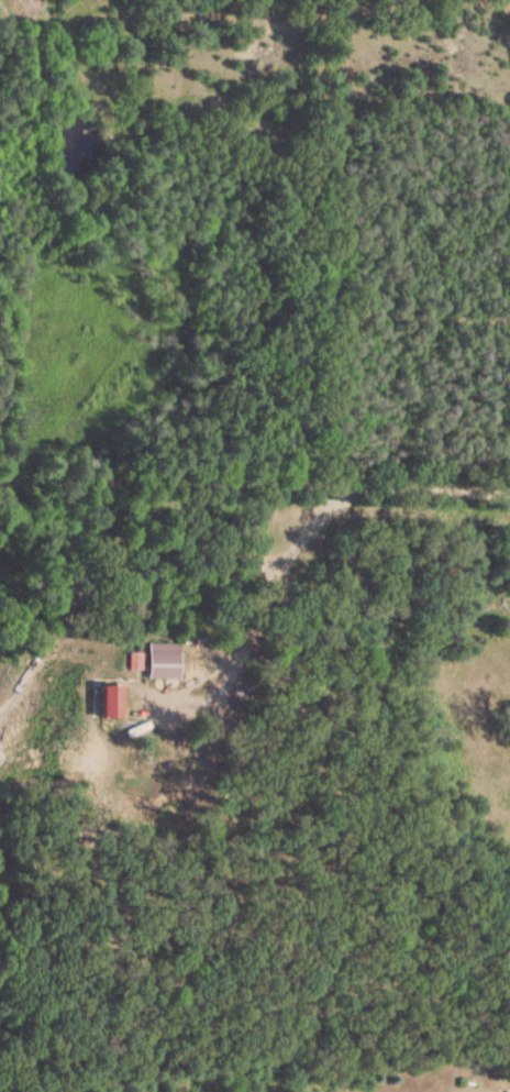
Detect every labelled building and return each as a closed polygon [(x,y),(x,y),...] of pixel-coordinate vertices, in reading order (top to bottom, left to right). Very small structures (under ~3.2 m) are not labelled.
[(145,684),(178,684),(178,648),(145,648),(145,684)] [(140,674),(140,658),(128,658),(128,674),(140,674)] [(95,724),(118,724),(118,691),(95,691),(95,724)]
